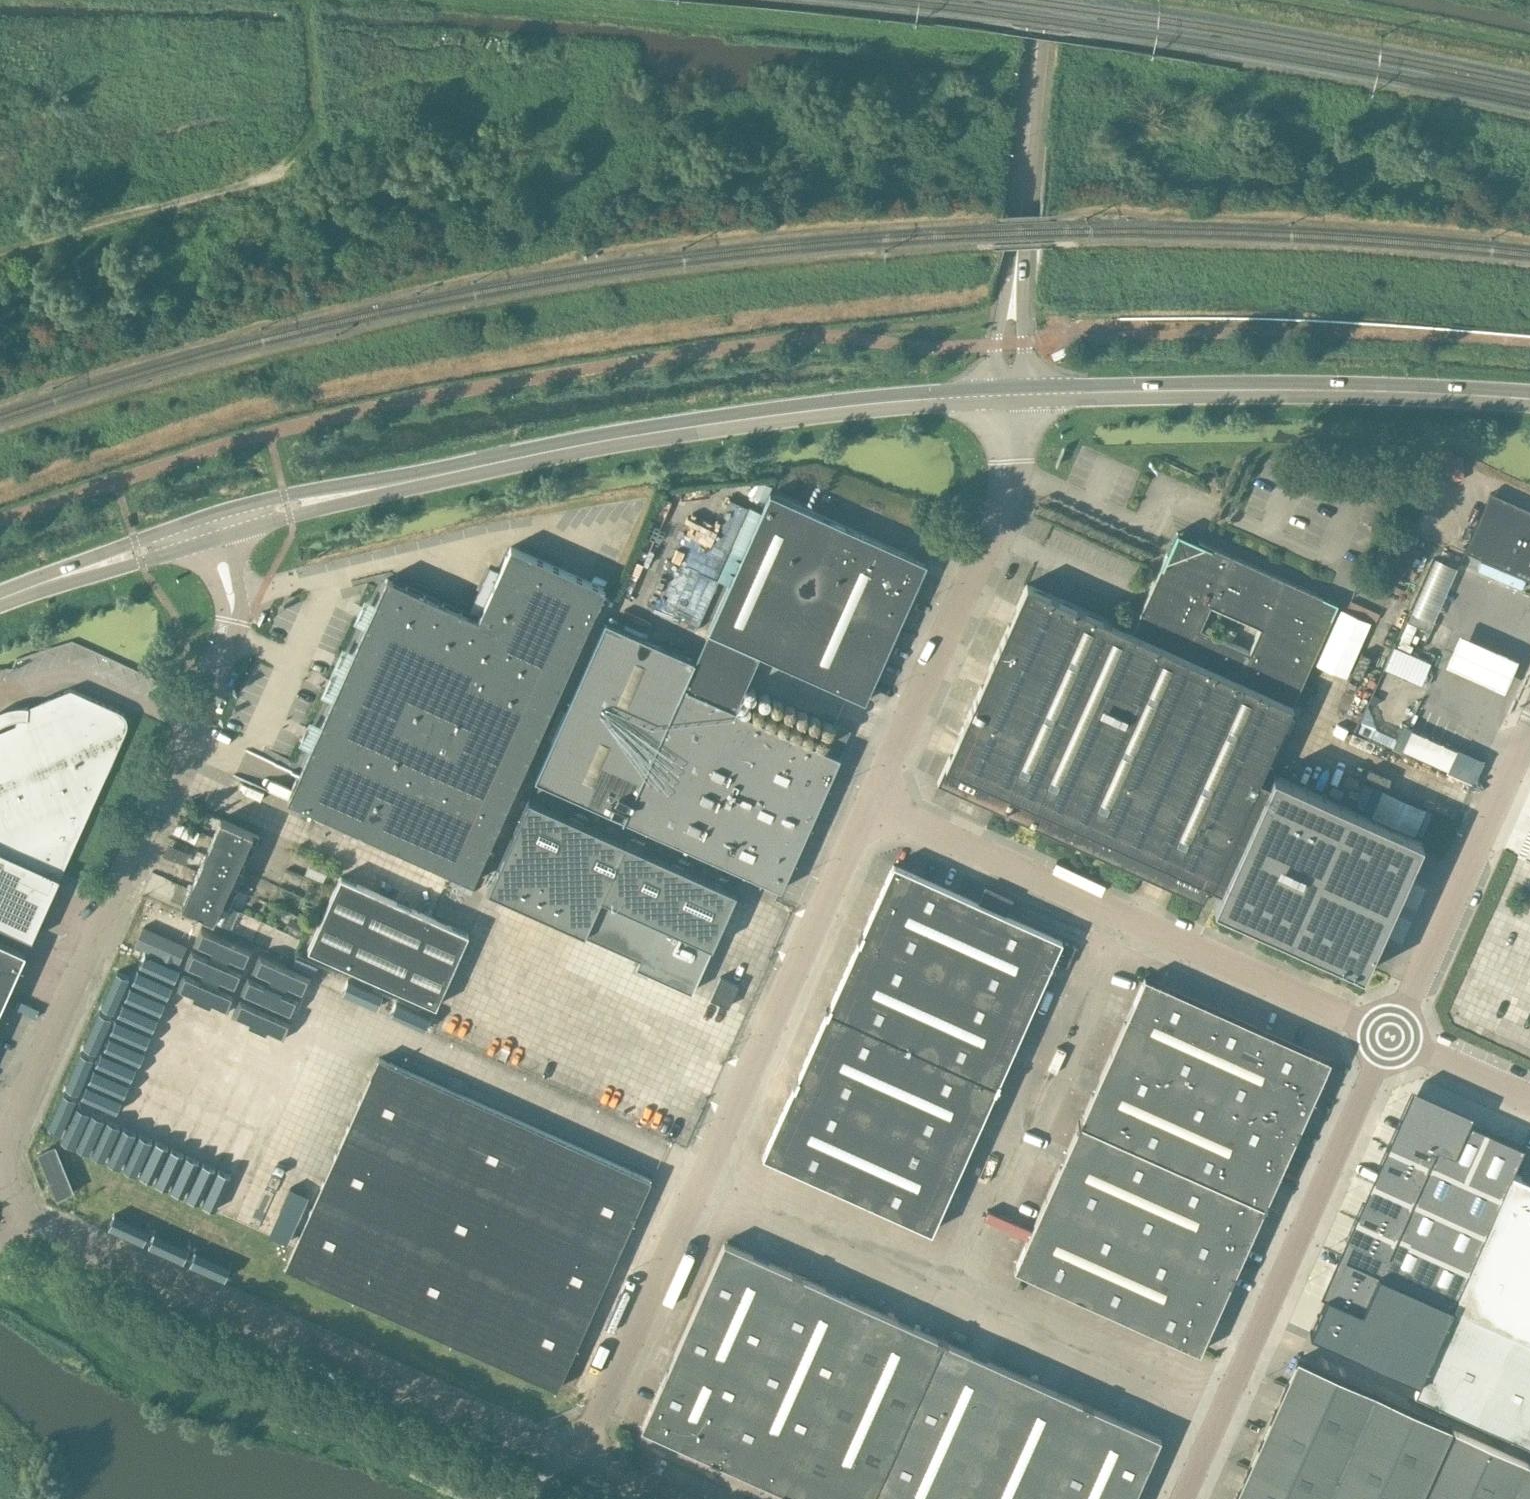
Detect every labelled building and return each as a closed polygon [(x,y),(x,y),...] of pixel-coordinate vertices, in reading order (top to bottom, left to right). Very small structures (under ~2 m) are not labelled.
[(1414,537),(1460,558),(1465,549),(1529,578),(1529,509),(1490,491),(1485,504),(1439,483),(1414,537)] [(728,584),(708,631),(865,701),(927,562),(770,492),(762,509),(749,503),(716,578),(728,584)] [(1008,626),(990,665),(980,687),(957,739),(947,761),(937,782),(964,793),(993,807),(995,808),(1141,873),(1143,874),(1172,887),(1174,888),(1203,901),(1211,885),(1221,889),(1213,906),(1247,921),(1264,929),(1362,973),(1378,938),(1392,906),(1395,901),(1406,875),(1422,840),(1273,773),(1269,781),(1259,777),(1338,603),(1316,593),(1316,592),(1198,540),(1177,530),(1167,552),(1140,610),(1141,611),(1132,631),(1120,625),(1113,622),(1027,584),(1027,583),(1017,604),(1008,626)] [(288,797),(287,799),(473,882),(605,588),(587,580),(560,568),(519,549),(511,546),(478,618),(387,577),(382,589),(299,772),(299,774),(288,797)] [(1457,563),(1433,552),(1409,606),(1433,617),(1457,563)] [(1341,608),(1316,663),(1346,676),(1370,621),(1341,608)] [(781,889),(840,755),(825,748),(734,708),(683,685),(694,660),(606,620),(534,778),(624,819),(781,889)] [(1503,684),(1517,652),(1456,625),(1442,657),(1503,684)] [(706,633),(694,660),(683,685),(734,708),(758,656),(706,633)] [(25,935),(32,938),(36,928),(40,920),(57,882),(126,729),(127,727),(127,725),(127,722),(127,720),(127,718),(126,716),(124,714),(123,712),(121,711),(119,710),(71,688),(21,708),(22,709),(15,724),(0,730),(0,924),(25,935)] [(1411,728),(1402,748),(1448,768),(1456,749),(1411,728)] [(528,798),(487,889),(640,957),(636,965),(692,990),(736,890),(528,798)] [(213,836),(251,854),(260,835),(221,818),(220,820),(221,820),(213,836)] [(251,854),(213,836),(206,853),(244,870),(251,854)] [(236,888),(244,870),(206,853),(198,871),(236,888)] [(789,1097),(763,1155),(931,1230),(943,1204),(952,1182),(975,1132),(985,1110),(994,1089),(995,1090),(997,1086),(998,1086),(999,1084),(998,1084),(999,1080),(998,1080),(1008,1059),(1017,1037),(1040,987),(1050,965),(1061,939),(978,901),(958,892),(951,889),(931,880),(904,868),(893,863),(892,866),(866,924),(863,931),(862,931),(858,941),(855,948),(830,1004),(828,1008),(827,1007),(826,1009),(827,1010),(825,1013),(826,1014),(803,1066),(801,1069),(798,1077),(797,1076),(793,1086),(793,1087),(790,1094),(789,1097)] [(236,888),(198,871),(190,889),(228,906),(236,888)] [(468,932),(340,875),(308,948),(436,1005),(468,932)] [(220,923),(228,906),(190,889),(183,904),(182,904),(182,906),(220,923)] [(10,985),(25,951),(0,940),(0,1007),(10,985)] [(1076,946),(1065,941),(1056,960),(1067,965),(1076,946)] [(728,1006),(738,984),(720,975),(710,998),(728,1006)] [(1329,1059),(1145,976),(1082,1117),(1081,1117),(1079,1120),(1078,1120),(1077,1122),(1078,1122),(1077,1126),(1077,1127),(1014,1267),(1199,1350),(1229,1282),(1230,1282),(1235,1273),(1234,1272),(1262,1209),(1263,1210),(1264,1206),(1266,1206),(1266,1204),(1265,1204),(1267,1200),(1266,1200),(1295,1137),(1300,1127),(1299,1127),(1329,1059)] [(370,1076),(285,1266),(557,1388),(651,1178),(379,1056),(370,1076)] [(1309,1331),(1418,1380),(1511,1173),(1523,1146),(1414,1097),(1400,1127),(1399,1127),(1390,1147),(1392,1147),(1309,1331)] [(1511,1173),(1418,1380),(1419,1380),(1414,1392),(1529,1444),(1529,1181),(1511,1173)] [(724,1241),(642,1426),(710,1457),(709,1457),(719,1462),(719,1461),(782,1489),(782,1490),(791,1494),(792,1493),(804,1498),(1132,1498),(1160,1437),(1092,1406),(1092,1405),(1083,1401),(1082,1402),(947,1341),(948,1340),(944,1339),(944,1338),(942,1337),(942,1338),(938,1336),(937,1337),(802,1276),(802,1275),(793,1271),(792,1272),(724,1241)] [(1297,1358),(1234,1498),(1529,1498),(1529,1462),(1297,1358)]
